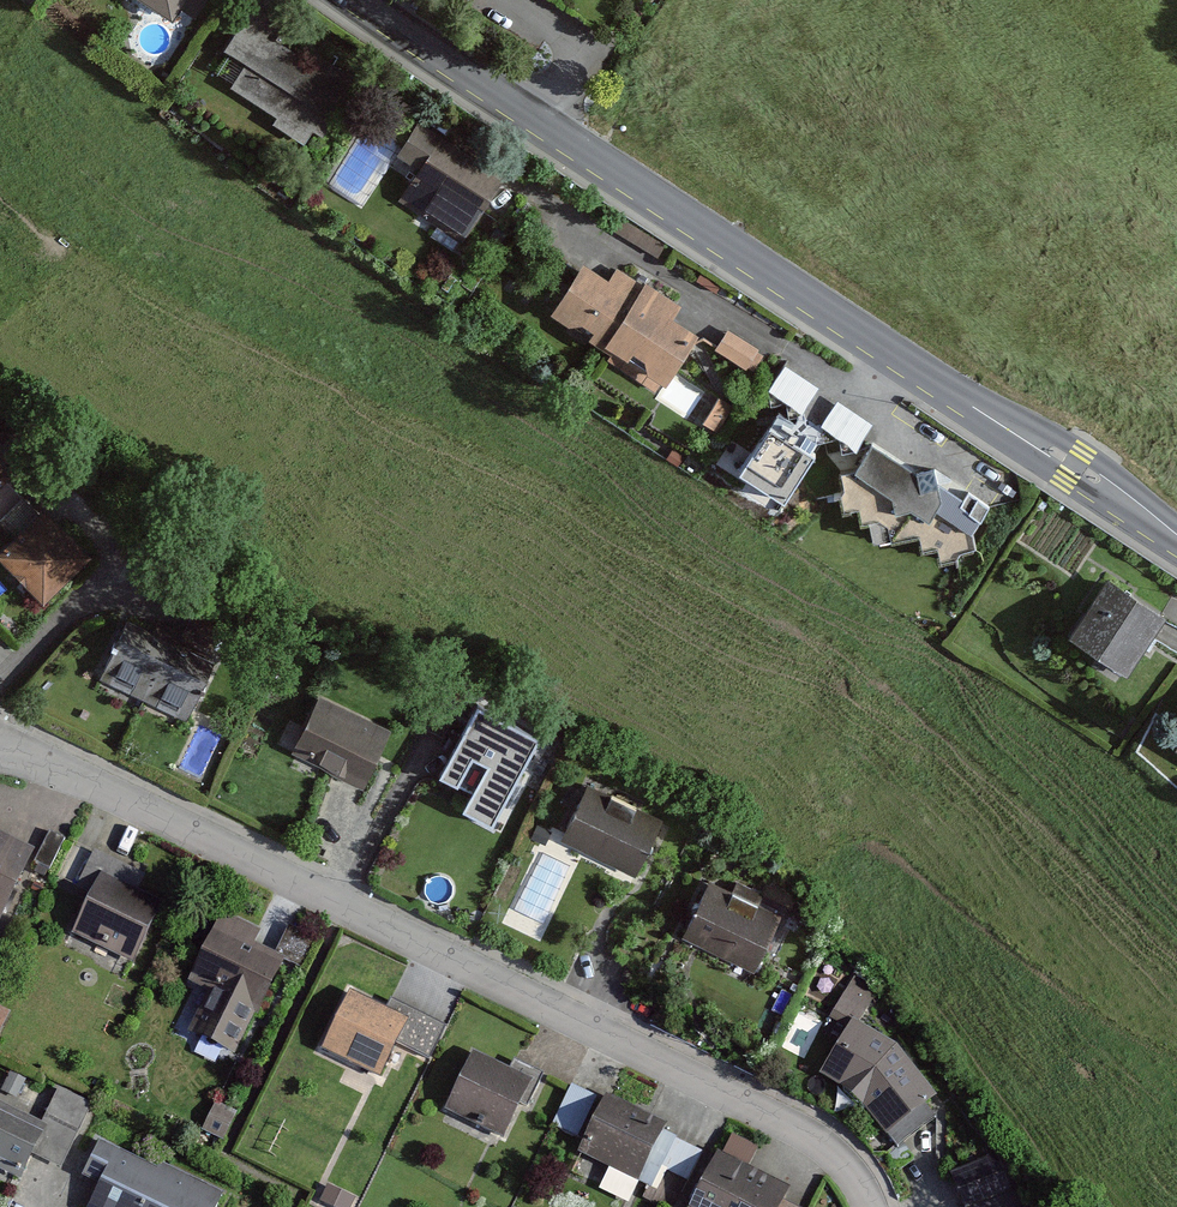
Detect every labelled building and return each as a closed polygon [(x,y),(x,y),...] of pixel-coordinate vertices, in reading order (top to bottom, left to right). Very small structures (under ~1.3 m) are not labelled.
[(157,25),(167,9),(182,19),(195,0),(120,0),(157,25)] [(355,75),(243,11),(216,58),(234,69),(219,95),(312,149),(355,75)] [(406,203),(473,247),(504,201),(437,157),(406,203)] [(616,281),(592,266),(561,315),(623,353),(616,363),(660,390),(668,379),(681,387),(711,338),(680,319),(687,307),(624,268),(616,281)] [(771,356),(736,335),(725,354),(759,375),(771,356)] [(834,424),(785,397),(753,454),(802,482),(834,424)] [(735,409),(722,403),(710,426),(723,432),(735,409)] [(956,498),(945,491),(944,473),(926,474),(882,447),(865,471),(848,472),(854,491),(845,495),(849,509),(871,509),(871,521),(889,520),(897,524),(895,534),(904,538),(929,532),(931,546),(946,545),(951,549),(948,559),(968,562),(968,554),(982,555),(987,547),(982,534),(991,516),(988,505),(974,496),(956,498)] [(0,459),(0,496),(19,475),(0,459)] [(98,558),(51,512),(5,558),(52,604),(98,558)] [(1080,640),(1141,678),(1176,620),(1117,582),(1080,640)] [(223,657),(134,619),(108,681),(197,718),(223,657)] [(396,735),(324,702),(300,756),(372,789),(396,735)] [(532,756),(466,726),(441,781),(507,811),(532,756)] [(665,824),(596,792),(571,844),(640,876),(665,824)] [(38,860),(54,866),(66,835),(50,829),(38,860)] [(0,835),(0,922),(5,925),(39,853),(0,835)] [(138,877),(76,849),(59,885),(93,900),(76,938),(141,967),(168,905),(133,889),(138,877)] [(788,920),(711,890),(690,942),(767,972),(788,920)] [(261,937),(222,921),(194,990),(213,998),(196,1040),(247,1061),(286,965),(302,972),(315,942),(290,932),(280,956),(257,947),(261,937)] [(939,1102),(902,1048),(861,1026),(874,1001),(850,989),(831,1027),(849,1036),(825,1080),(863,1100),(893,1141),(939,1102)] [(391,1015),(355,998),(327,1053),(388,1083),(404,1051),(428,1063),(444,1030),(396,1006),(391,1015)] [(0,1011),(0,1034),(9,1016),(0,1011)] [(511,1073),(480,1059),(453,1117),(510,1143),(526,1108),(532,1111),(548,1075),(516,1061),(511,1073)] [(26,1085),(11,1079),(5,1094),(19,1100),(26,1085)] [(574,1081),(554,1122),(579,1134),(599,1093),(574,1081)] [(92,1110),(59,1095),(48,1121),(81,1136),(92,1110)] [(675,1130),(610,1099),(584,1153),(650,1184),(675,1130)] [(27,1181),(49,1131),(0,1109),(0,1169),(27,1181)] [(732,1142),(703,1206),(785,1206),(794,1188),(753,1170),(760,1154),(732,1142)] [(226,1195),(161,1166),(159,1171),(100,1144),(84,1181),(102,1189),(94,1206),(221,1206),(226,1195)] [(964,1206),(1008,1206),(1005,1202),(991,1164),(953,1178),(964,1206)]
